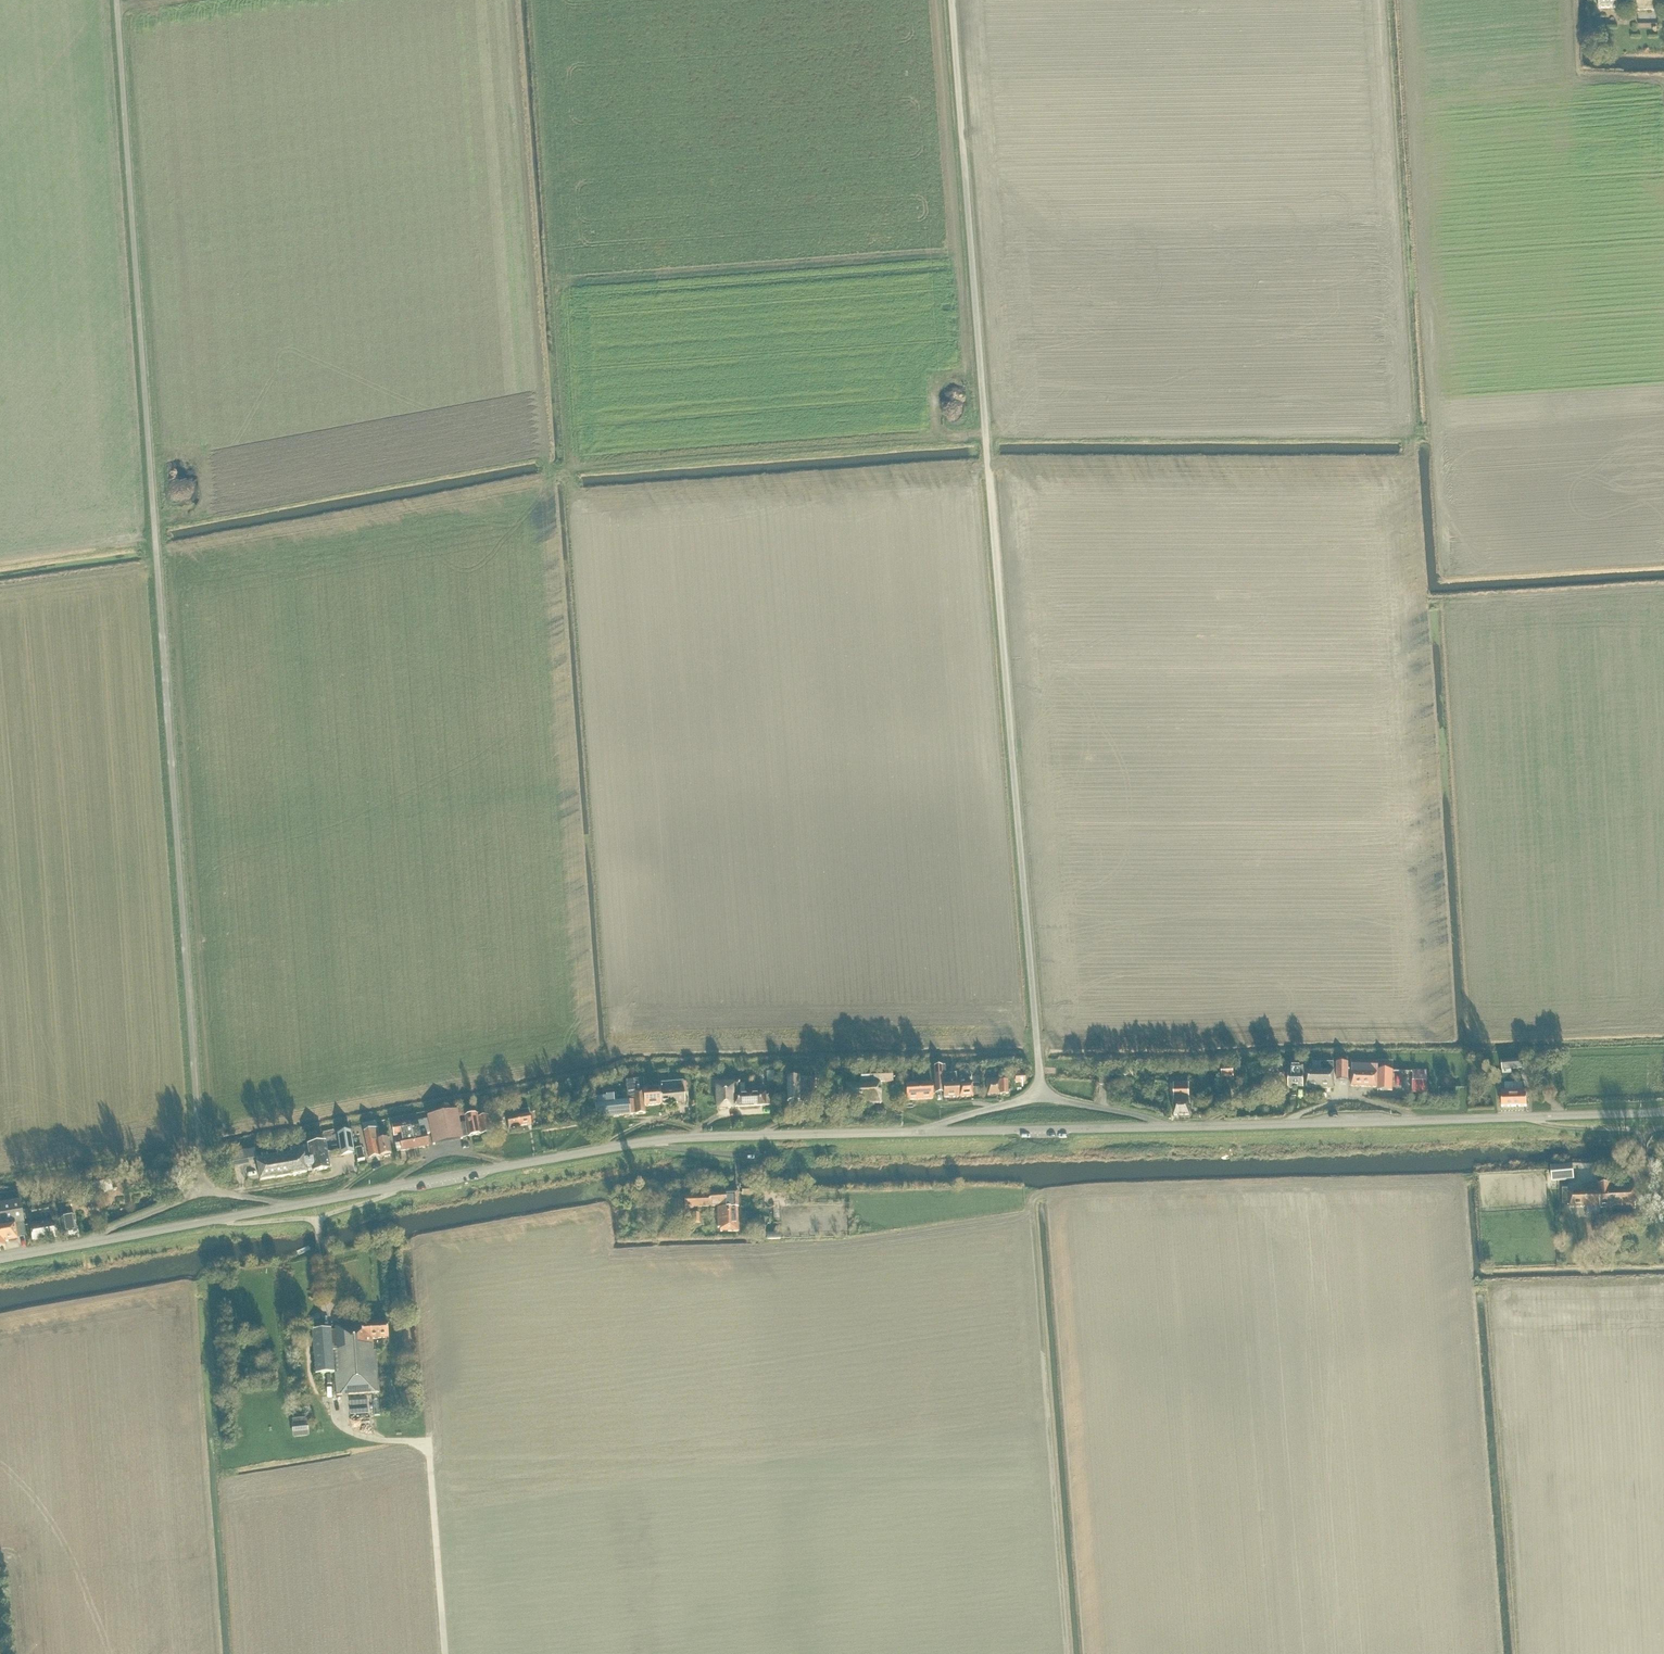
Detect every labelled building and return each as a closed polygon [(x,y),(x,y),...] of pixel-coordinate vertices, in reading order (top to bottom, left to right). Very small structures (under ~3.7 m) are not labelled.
[(1663,11),(1663,0),(1598,0),(1598,9),(1617,9),(1631,8),(1631,11),(1663,11)] [(1502,1071),(1515,1070),(1524,1069),(1524,1068),(1523,1059),(1501,1061),(1502,1071)] [(1483,1064),(1478,1065),(1479,1071),(1484,1070),(1488,1071),(1492,1068),(1491,1063),(1487,1062),(1483,1064)] [(1333,1088),(1333,1072),(1333,1063),(1320,1063),(1320,1071),(1306,1070),(1306,1088),(1333,1088)] [(1348,1063),(1336,1063),(1336,1081),(1348,1081),(1348,1063)] [(1303,1088),(1303,1075),(1303,1066),(1288,1065),(1288,1087),(1303,1088)] [(1392,1091),(1393,1071),(1377,1071),(1377,1066),(1352,1065),(1351,1073),(1351,1087),(1377,1088),(1377,1091),(1392,1091)] [(956,1074),(945,1075),(945,1066),(933,1067),(935,1089),(942,1089),(943,1098),(958,1097),(958,1085),(956,1085),(956,1074)] [(1233,1077),(1233,1068),(1221,1068),(1222,1078),(1233,1077)] [(1024,1082),(1024,1075),(1024,1070),(1017,1071),(1018,1075),(1014,1076),(1015,1083),(1024,1082)] [(880,1083),(892,1082),(892,1072),(859,1074),(860,1083),(845,1084),(846,1105),(881,1103),(880,1083)] [(827,1089),(826,1073),(815,1073),(815,1089),(827,1089)] [(971,1084),(977,1084),(977,1078),(971,1079),(970,1073),(958,1074),(959,1081),(958,1081),(959,1097),(972,1097),(971,1084)] [(812,1101),(812,1079),(801,1079),(801,1074),(791,1074),(791,1079),(786,1079),(787,1102),(799,1101),(812,1101)] [(1412,1089),(1412,1094),(1426,1094),(1427,1076),(1412,1075),(1412,1089)] [(841,1076),(830,1077),(830,1085),(839,1085),(841,1082),(841,1076)] [(987,1095),(1008,1094),(1007,1081),(998,1082),(998,1079),(986,1080),(987,1095)] [(661,1105),(660,1092),(659,1090),(643,1091),(642,1081),(632,1082),(633,1089),(627,1089),(628,1101),(614,1102),(613,1095),(606,1096),(606,1097),(594,1098),(595,1118),(645,1114),(644,1106),(661,1105)] [(661,1105),(684,1103),(682,1082),(660,1084),(661,1092),(660,1092),(661,1105)] [(771,1096),(765,1097),(764,1094),(739,1095),(739,1082),(715,1083),(717,1109),(733,1108),(733,1107),(771,1105),(771,1096)] [(906,1101),(932,1099),(932,1083),(905,1084),(906,1101)] [(1174,1116),(1189,1116),(1188,1083),(1174,1084),(1174,1098),(1174,1116)] [(1501,1107),(1526,1107),(1526,1092),(1522,1092),(1522,1083),(1505,1084),(1505,1092),(1501,1092),(1501,1107)] [(1224,1091),(1225,1106),(1232,1105),(1231,1091),(1224,1091)] [(1447,1102),(1456,1102),(1456,1093),(1447,1093),(1447,1102)] [(480,1114),(466,1116),(464,1106),(461,1107),(463,1117),(464,1117),(465,1123),(459,1124),(462,1138),(468,1136),(468,1137),(490,1132),(487,1116),(480,1117),(480,1114)] [(519,1127),(531,1125),(528,1110),(517,1112),(517,1111),(505,1113),(508,1129),(519,1127)] [(433,1115),(427,1117),(427,1120),(430,1133),(432,1145),(434,1144),(439,1144),(462,1139),(462,1138),(459,1124),(458,1118),(457,1111),(456,1111),(434,1115),(433,1115)] [(503,1123),(501,1112),(494,1113),(496,1124),(503,1123)] [(430,1133),(427,1120),(408,1124),(414,1149),(428,1146),(425,1134),(430,1133)] [(397,1126),(391,1127),(393,1136),(399,1135),(401,1143),(395,1145),(396,1152),(402,1151),(414,1149),(408,1124),(397,1126)] [(379,1157),(391,1154),(388,1139),(386,1139),(386,1137),(381,1138),(382,1140),(380,1141),(377,1129),(363,1132),(369,1159),(379,1156),(379,1157)] [(350,1132),(337,1134),(341,1156),(354,1154),(350,1132)] [(313,1172),(328,1169),(324,1144),(308,1147),(303,1147),(297,1148),(298,1157),(304,1156),(307,1173),(307,1172),(312,1171),(313,1172)] [(362,1146),(355,1148),(359,1162),(366,1160),(362,1146)] [(257,1159),(256,1159),(257,1164),(260,1181),(275,1178),(275,1179),(291,1176),(291,1175),(307,1173),(304,1156),(298,1157),(297,1148),(290,1150),(291,1153),(283,1154),(282,1152),(276,1153),(277,1155),(267,1157),(267,1155),(261,1155),(261,1158),(257,1159)] [(255,1150),(246,1152),(248,1161),(256,1159),(257,1159),(255,1150)] [(235,1168),(233,1154),(219,1156),(222,1170),(235,1168)] [(1574,1180),(1572,1165),(1550,1166),(1551,1182),(1574,1180)] [(1606,1210),(1635,1208),(1634,1183),(1610,1184),(1598,1185),(1599,1206),(1599,1208),(1606,1208),(1606,1210)] [(1599,1206),(1598,1185),(1584,1185),(1584,1191),(1569,1192),(1569,1189),(1562,1189),(1562,1205),(1569,1205),(1569,1208),(1599,1206)] [(742,1196),(753,1195),(752,1188),(741,1188),(742,1196)] [(64,1236),(77,1234),(74,1216),(68,1217),(66,1204),(71,1203),(69,1192),(56,1195),(64,1236)] [(720,1219),(720,1228),(720,1232),(738,1232),(737,1208),(738,1208),(737,1192),(725,1193),(726,1209),(727,1209),(728,1220),(720,1219)] [(710,1206),(709,1194),(709,1193),(684,1195),(684,1209),(695,1209),(695,1208),(702,1207),(701,1207),(710,1206)] [(720,1219),(728,1220),(727,1209),(726,1209),(725,1193),(709,1194),(710,1206),(710,1207),(719,1206),(719,1208),(717,1208),(717,1228),(720,1228),(720,1219)] [(17,1237),(26,1235),(19,1201),(0,1204),(0,1247),(5,1246),(4,1242),(17,1240),(17,1237)] [(40,1216),(51,1214),(49,1206),(39,1208),(40,1216)] [(29,1218),(40,1216),(39,1208),(28,1210),(29,1218)] [(687,1224),(699,1223),(699,1214),(687,1214),(687,1224)] [(1617,1229),(1635,1229),(1634,1214),(1617,1215),(1617,1229)] [(48,1222),(41,1223),(44,1240),(57,1237),(53,1218),(48,1219),(48,1222)] [(758,1221),(747,1221),(747,1230),(758,1230),(758,1221)] [(32,1242),(44,1240),(41,1223),(29,1225),(32,1242)] [(332,1351),(333,1351),(337,1396),(378,1393),(375,1351),(373,1351),(372,1339),(379,1338),(379,1339),(388,1338),(387,1322),(343,1326),(344,1328),(335,1328),(335,1331),(330,1331),(330,1329),(312,1330),(316,1374),(334,1373),(332,1351)] [(277,1377),(276,1369),(263,1370),(264,1379),(277,1377)] [(408,1406),(408,1400),(407,1392),(399,1393),(400,1407),(408,1406)] [(307,1433),(306,1423),(305,1418),(292,1419),(293,1434),(307,1433)]
